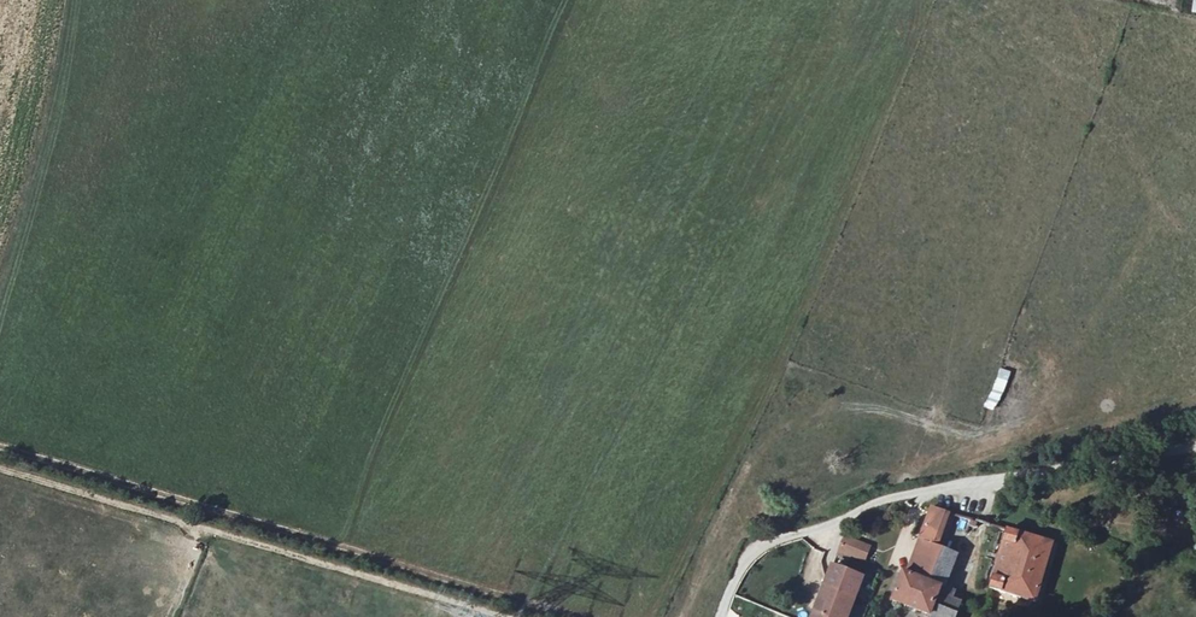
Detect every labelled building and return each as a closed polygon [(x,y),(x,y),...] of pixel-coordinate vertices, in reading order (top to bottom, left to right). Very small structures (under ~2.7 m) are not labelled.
[(996,411),(1010,371),(999,367),(985,407),(996,411)] [(919,539),(936,545),(948,512),(931,506),(919,539)] [(1051,542),(1008,529),(990,586),(1033,598),(1051,542)] [(871,546),(845,536),(839,552),(865,562),(871,546)] [(906,572),(940,585),(953,552),(936,545),(919,539),(906,572)] [(810,616),(845,616),(861,575),(831,563),(810,616)] [(940,585),(906,572),(903,570),(893,597),(930,611),(937,594),(940,585)] [(930,611),(929,615),(935,616),(952,616),(959,599),(949,595),(952,589),(940,585),(937,594),(930,611)]
